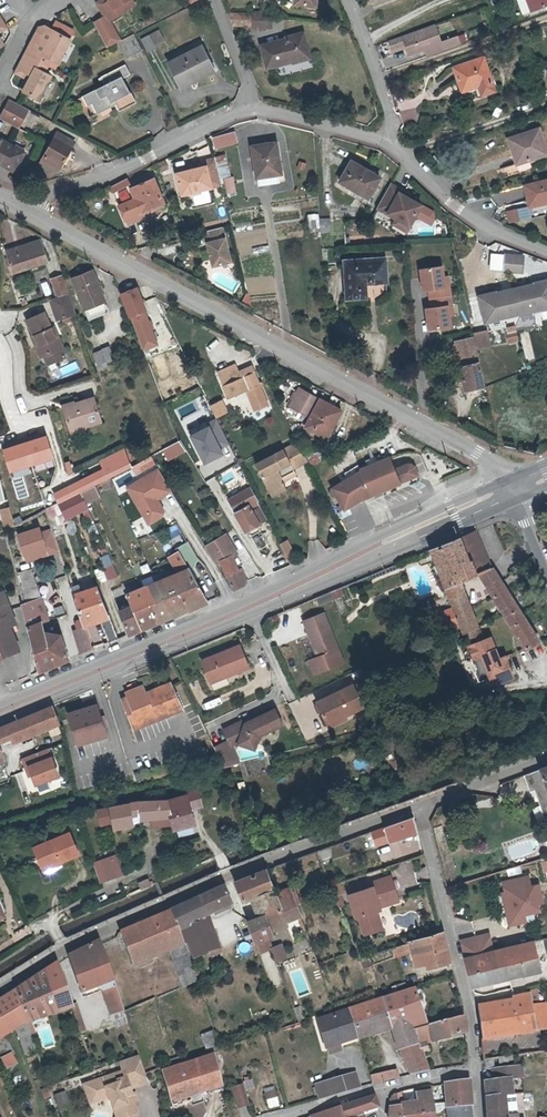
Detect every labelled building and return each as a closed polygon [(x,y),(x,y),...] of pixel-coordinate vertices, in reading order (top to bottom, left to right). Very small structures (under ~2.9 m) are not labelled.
[(97,10),(112,2),(110,0),(107,0),(105,1),(105,0),(104,0),(94,6),(97,10)] [(112,2),(97,10),(102,20),(105,25),(107,24),(129,13),(125,6),(131,2),(130,0),(110,0),(112,2)] [(257,33),(267,33),(268,21),(257,20),(257,18),(257,17),(231,16),(235,28),(247,28),(247,31),(254,31),(254,29),(257,29),(257,33)] [(102,20),(90,27),(104,52),(116,46),(118,45),(107,24),(105,25),(102,20)] [(388,37),(391,46),(404,41),(406,45),(407,50),(423,45),(426,54),(443,48),(441,40),(435,21),(388,37)] [(146,50),(165,42),(159,29),(140,38),(146,50)] [(33,38),(30,43),(44,50),(52,36),(48,33),(42,30),(36,33),(33,38)] [(457,34),(441,40),(443,48),(459,43),(457,34)] [(67,44),(52,36),(44,50),(30,43),(22,57),(45,69),(48,63),(55,67),(67,44)] [(310,64),(304,41),(295,43),(294,39),(286,41),(287,43),(262,49),(268,73),(293,67),(294,69),(310,64)] [(404,41),(391,46),(392,50),(406,45),(404,41)] [(182,94),(190,90),(188,85),(209,76),(204,63),(208,62),(203,51),(170,67),(182,94)] [(450,66),(458,90),(475,85),(478,93),(492,89),(488,79),(481,56),(450,66)] [(28,80),(20,94),(35,103),(48,79),(42,76),(45,69),(22,57),(14,72),(28,80)] [(208,62),(204,63),(209,76),(188,85),(190,90),(215,78),(208,62)] [(80,98),(84,109),(89,107),(93,117),(113,108),(116,114),(133,106),(122,82),(129,80),(124,69),(98,81),(102,88),(80,98)] [(16,92),(20,94),(28,80),(14,72),(11,76),(21,82),(16,92)] [(403,122),(414,118),(406,94),(395,98),(403,122)] [(7,102),(0,114),(0,116),(17,126),(25,112),(7,102)] [(501,143),(507,166),(538,157),(530,130),(513,136),(514,139),(501,143)] [(217,148),(239,142),(236,131),(215,137),(217,148)] [(71,146),(54,138),(42,162),(59,170),(71,146)] [(0,139),(0,165),(13,172),(24,152),(0,139)] [(257,178),(281,175),(277,143),(253,146),(257,178)] [(222,185),(217,164),(215,158),(205,161),(206,166),(176,174),(181,196),(222,185)] [(368,198),(382,177),(353,159),(341,180),(368,198)] [(281,175),(257,178),(257,183),(282,181),(281,175)] [(129,178),(113,186),(116,191),(121,202),(120,203),(125,216),(126,216),(128,221),(143,215),(144,217),(152,214),(150,209),(166,203),(156,179),(133,187),(132,183),(129,178)] [(225,179),(227,193),(227,194),(236,192),(233,178),(225,179)] [(526,196),(546,192),(546,181),(524,186),(526,196)] [(411,195),(391,184),(377,208),(396,219),(393,224),(406,232),(422,206),(409,199),(411,195)] [(526,196),(528,201),(546,197),(546,192),(526,196)] [(528,201),(529,206),(546,202),(546,197),(528,201)] [(166,203),(150,209),(151,211),(167,206),(166,203)] [(515,209),(507,211),(510,222),(517,221),(515,209)] [(318,226),(317,214),(308,215),(309,227),(318,226)] [(330,232),(328,218),(319,219),(320,233),(330,232)] [(222,228),(213,230),(204,233),(211,259),(230,254),(222,228)] [(15,271),(48,261),(42,238),(8,248),(15,271)] [(504,254),(503,270),(522,272),(523,255),(504,254)] [(365,281),(387,280),(384,258),(345,260),(347,297),(366,296),(365,281)] [(430,307),(425,308),(428,330),(451,325),(447,304),(451,303),(448,285),(444,285),(439,265),(417,269),(421,290),(426,289),(430,307)] [(88,317),(108,309),(91,268),(71,276),(88,317)] [(57,296),(67,293),(62,276),(52,279),(57,296)] [(480,298),(487,323),(507,317),(531,311),(546,307),(546,281),(480,298)] [(138,288),(122,293),(131,315),(144,310),(150,307),(145,295),(141,297),(138,288)] [(68,293),(67,293),(57,296),(56,297),(54,297),(50,298),(57,319),(62,317),(63,321),(74,318),(73,314),(75,313),(69,293),(68,293)] [(248,296),(243,306),(252,312),(248,296)] [(531,311),(507,317),(510,328),(508,329),(509,333),(517,331),(517,333),(537,327),(535,317),(532,317),(531,311)] [(42,346),(39,348),(43,358),(46,357),(64,350),(66,349),(61,338),(58,339),(54,330),(48,314),(30,321),(36,337),(38,337),(42,346)] [(488,332),(473,335),(474,337),(477,350),(491,347),(488,332)] [(474,337),(455,342),(461,368),(460,367),(465,391),(484,386),(478,363),(480,363),(477,350),(474,337)] [(64,350),(46,357),(50,366),(67,359),(64,350)] [(104,355),(109,368),(117,365),(113,352),(104,355)] [(109,368),(104,355),(96,358),(101,373),(110,370),(109,368)] [(234,362),(217,370),(229,394),(247,386),(257,406),(269,399),(252,363),(238,369),(234,362)] [(340,410),(299,388),(289,407),(309,417),(304,427),(325,438),(340,410)] [(71,432),(86,428),(102,424),(96,400),(64,408),(71,432)] [(210,404),(214,418),(227,414),(223,400),(210,404)] [(223,454),(220,447),(228,443),(217,420),(187,433),(201,464),(223,454)] [(167,462),(185,452),(178,440),(160,450),(167,462)] [(317,452),(321,459),(338,448),(333,441),(317,452)] [(294,444),(303,461),(306,460),(298,442),(294,444)] [(279,477),(294,470),(292,467),(303,461),(294,444),(254,464),(268,492),(283,485),(282,482),(279,477)] [(59,502),(80,491),(87,488),(93,484),(102,480),(110,476),(130,466),(124,448),(102,459),(105,468),(55,494),(59,502)] [(321,459),(317,452),(309,458),(313,464),(321,459)] [(372,493),(401,481),(395,467),(390,455),(361,467),(362,469),(372,493)] [(151,456),(136,463),(140,471),(156,463),(151,456)] [(408,461),(398,466),(403,479),(419,473),(415,464),(412,461),(408,461)] [(23,470),(17,472),(14,463),(3,466),(13,505),(24,502),(23,496),(29,495),(29,492),(30,490),(31,488),(30,484),(32,484),(31,480),(29,480),(27,473),(25,473),(23,470)] [(395,467),(401,481),(403,479),(398,466),(395,467)] [(155,502),(172,491),(159,469),(128,488),(145,517),(150,514),(154,521),(163,516),(166,514),(164,511),(160,504),(156,503),(155,502)] [(362,469),(332,487),(345,508),(359,499),(372,493),(362,469)] [(279,477),(282,482),(296,475),(294,470),(279,477)] [(110,476),(102,480),(106,488),(114,484),(110,476)] [(87,488),(92,499),(99,496),(93,484),(87,488)] [(283,485),(268,492),(271,497),(286,490),(283,485)] [(92,499),(87,488),(80,491),(85,502),(92,499)] [(248,505),(257,501),(249,488),(229,499),(245,530),(247,529),(249,534),(252,534),(259,531),(259,528),(257,524),(258,523),(254,517),(248,505)] [(80,491),(59,502),(66,518),(72,516),(88,508),(85,502),(80,491)] [(248,505),(254,517),(263,512),(257,501),(248,505)] [(6,528),(14,524),(10,510),(10,508),(2,510),(6,528)] [(150,514),(145,517),(149,524),(154,521),(150,514)] [(40,526),(19,533),(25,554),(45,548),(47,553),(59,549),(53,528),(41,532),(40,526)] [(431,548),(457,615),(471,610),(460,580),(477,573),(479,571),(491,567),(476,530),(459,537),(431,548)] [(244,585),(237,569),(231,557),(236,554),(226,534),(205,546),(210,554),(216,563),(220,561),(233,589),(244,585)] [(287,539),(278,544),(286,560),(295,555),(287,539)] [(162,579),(177,614),(207,601),(194,579),(199,576),(193,566),(197,559),(187,541),(176,548),(177,550),(172,553),(181,571),(162,579)] [(45,548),(25,554),(27,560),(47,553),(45,548)] [(103,569),(106,576),(116,572),(112,565),(103,569)] [(497,584),(502,581),(499,576),(491,567),(479,571),(489,587),(496,583),(497,584)] [(24,603),(41,597),(32,568),(16,573),(20,590),(24,603)] [(237,569),(244,585),(246,584),(248,579),(241,568),(237,569)] [(141,588),(149,604),(157,622),(177,614),(162,579),(141,588)] [(496,583),(489,587),(494,596),(525,648),(538,640),(502,582),(502,581),(497,584),(496,583)] [(74,592),(83,622),(98,616),(108,642),(118,638),(107,613),(106,613),(94,584),(74,592)] [(126,594),(131,606),(133,611),(149,604),(141,588),(126,594)] [(24,652),(15,628),(20,625),(6,591),(0,593),(0,662),(24,652)] [(315,599),(318,607),(333,601),(330,593),(315,599)] [(24,603),(22,604),(28,627),(41,622),(43,622),(49,620),(41,597),(24,603)] [(429,611),(436,610),(434,597),(426,599),(429,611)] [(133,611),(141,629),(157,622),(149,604),(133,611)] [(133,611),(131,606),(118,611),(128,634),(141,629),(133,611)] [(471,610),(457,615),(469,645),(483,638),(476,625),(471,610)] [(322,613),(301,621),(315,657),(306,661),(312,674),(341,662),(322,613)] [(48,640),(46,634),(45,630),(43,622),(41,622),(28,627),(33,646),(39,671),(70,658),(62,634),(60,634),(61,636),(48,640)] [(88,638),(85,626),(74,630),(77,641),(88,638)] [(490,636),(469,645),(473,657),(481,653),(494,647),(490,636)] [(81,653),(92,649),(88,638),(77,641),(81,653)] [(224,669),(226,673),(245,665),(236,643),(198,659),(206,677),(224,669)] [(500,681),(513,676),(504,655),(498,657),(494,647),(481,653),(490,676),(497,673),(500,681)] [(300,669),(294,656),(286,660),(292,672),(300,669)] [(224,669),(206,677),(208,681),(226,673),(224,669)] [(182,708),(170,684),(145,694),(141,687),(123,694),(125,699),(120,701),(131,729),(182,708)] [(338,712),(340,716),(362,706),(352,684),(312,701),(320,720),(338,712)] [(100,705),(69,716),(81,750),(112,739),(100,705)] [(55,707),(0,729),(0,788),(13,784),(2,745),(13,740),(15,745),(61,725),(62,725),(55,707)] [(265,724),(268,729),(280,724),(272,708),(252,718),(243,723),(240,719),(220,729),(225,740),(212,746),(222,766),(237,763),(228,744),(234,741),(250,748),(255,735),(259,727),(265,724)] [(338,712),(320,720),(323,727),(341,719),(340,716),(338,712)] [(243,723),(252,718),(250,714),(240,719),(243,723)] [(259,727),(255,735),(268,729),(265,724),(259,727)] [(49,747),(22,758),(30,778),(33,777),(38,788),(62,778),(49,747)] [(247,772),(258,770),(256,761),(245,764),(247,772)] [(542,769),(527,774),(532,790),(535,789),(546,819),(546,784),(542,769)] [(166,800),(173,820),(174,826),(177,834),(200,827),(196,811),(205,809),(200,788),(189,792),(189,796),(166,800)] [(137,802),(140,816),(142,823),(153,822),(173,820),(166,800),(137,802)] [(120,805),(128,830),(133,829),(132,818),(140,816),(137,802),(120,805)] [(128,830),(120,805),(111,807),(111,808),(100,810),(102,824),(114,821),(117,832),(128,830)] [(138,828),(142,823),(140,816),(132,818),(133,829),(138,828)] [(375,846),(418,832),(414,816),(366,833),(370,845),(374,844),(375,846)] [(173,820),(153,822),(153,830),(174,826),(173,820)] [(37,859),(32,861),(35,869),(40,868),(43,874),(62,866),(61,861),(79,853),(69,831),(33,847),(37,859)] [(117,856),(95,863),(102,884),(124,876),(117,856)] [(256,896),(274,890),(266,869),(230,883),(239,904),(246,901),(256,897),(256,896)] [(375,911),(377,910),(381,909),(380,906),(399,900),(391,876),(372,882),(373,887),(350,894),(357,917),(359,916),(365,934),(383,928),(379,916),(377,917),(375,911)] [(506,905),(509,917),(514,916),(516,925),(527,923),(525,916),(525,914),(527,913),(530,915),(540,912),(539,905),(544,904),(540,887),(532,889),(530,878),(505,884),(507,894),(505,895),(508,905),(506,905)] [(338,882),(329,885),(332,892),(334,896),(342,893),(338,882)] [(183,944),(184,944),(189,942),(194,958),(211,951),(212,951),(199,918),(207,914),(231,903),(225,886),(171,909),(180,936),(183,944)] [(289,888),(295,905),(299,904),(293,887),(289,888)] [(295,905),(289,888),(276,894),(282,910),(295,905)] [(256,897),(264,916),(278,911),(282,910),(276,894),(274,890),(256,896),(256,897)] [(7,918),(8,911),(2,896),(0,897),(0,921),(7,918)] [(246,901),(254,919),(264,916),(256,897),(246,901)] [(295,905),(282,910),(278,911),(264,916),(254,919),(242,922),(251,945),(270,939),(276,933),(277,936),(290,931),(287,922),(299,916),(295,905)] [(163,936),(168,951),(183,944),(180,936),(171,909),(121,931),(133,966),(148,959),(142,945),(163,936)] [(212,951),(219,947),(221,947),(207,914),(199,918),(212,951)] [(423,937),(429,954),(433,967),(452,961),(444,931),(423,937)] [(466,957),(484,953),(493,951),(489,934),(462,941),(466,957)] [(142,945),(148,959),(168,951),(163,936),(142,945)] [(423,937),(407,942),(410,951),(413,959),(429,954),(423,937)] [(112,1016),(125,1012),(118,979),(103,939),(70,957),(85,993),(95,988),(97,993),(104,991),(112,1016)] [(238,944),(241,953),(250,950),(247,941),(238,944)] [(507,966),(510,978),(542,970),(536,941),(505,948),(509,966),(507,966)] [(407,942),(391,947),(394,956),(410,951),(407,942)] [(506,966),(509,978),(510,978),(507,966),(509,966),(505,948),(493,951),(484,953),(466,957),(465,957),(472,987),(489,983),(486,971),(506,966)] [(272,987),(282,984),(272,955),(262,959),(272,987)] [(37,1000),(43,1016),(73,1006),(59,963),(45,972),(52,993),(37,1000)] [(486,971),(489,983),(509,978),(506,966),(486,971)] [(16,990),(26,1022),(43,1016),(37,1000),(52,993),(45,972),(16,990)] [(405,1011),(421,1006),(416,988),(382,1000),(390,1024),(391,1028),(409,1022),(405,1011)] [(26,1022),(16,990),(0,1000),(0,1037),(26,1022)] [(535,1032),(531,1005),(530,993),(515,997),(513,997),(514,1000),(477,1006),(479,1019),(482,1039),(490,1038),(489,1026),(503,1025),(505,1036),(535,1032)] [(102,998),(91,1004),(87,996),(80,1000),(87,1013),(104,1004),(102,998)] [(392,1030),(391,1028),(390,1024),(382,1000),(350,1010),(359,1038),(359,1040),(361,1040),(370,1036),(366,1026),(380,1021),(384,1032),(384,1033),(392,1030)] [(535,1032),(546,1031),(546,1026),(545,1003),(531,1005),(535,1032)] [(391,1028),(392,1030),(399,1051),(404,1050),(419,1045),(414,1030),(428,1026),(421,1006),(405,1011),(409,1022),(391,1028)] [(359,1038),(350,1010),(319,1021),(329,1049),(359,1038)] [(466,1015),(428,1026),(414,1030),(419,1045),(422,1053),(428,1051),(426,1044),(467,1032),(466,1015)] [(366,1026),(370,1036),(384,1032),(380,1021),(366,1026)] [(489,1026),(490,1038),(505,1036),(503,1025),(489,1026)] [(201,1034),(204,1048),(214,1046),(211,1031),(201,1034)] [(422,1053),(419,1045),(404,1050),(411,1075),(429,1072),(426,1063),(422,1053)] [(15,1064),(10,1053),(0,1057),(0,1064),(3,1070),(15,1064)] [(139,1055),(119,1061),(123,1072),(91,1082),(97,1101),(108,1097),(112,1108),(114,1108),(117,1116),(124,1116),(127,1116),(131,1116),(136,1116),(137,1113),(129,1088),(148,1082),(146,1074),(139,1055)] [(214,1055),(163,1072),(173,1107),(183,1104),(191,1106),(193,1107),(204,1103),(201,1094),(206,1092),(208,1095),(224,1090),(214,1055)] [(511,1065),(512,1077),(521,1076),(519,1064),(511,1065)] [(514,1114),(506,1115),(503,1095),(512,1094),(509,1077),(512,1077),(511,1065),(492,1068),(494,1080),(485,1081),(488,1116),(514,1116),(514,1114)] [(398,1069),(371,1075),(373,1084),(400,1078),(398,1069)] [(315,1085),(318,1099),(360,1087),(356,1073),(315,1085)] [(446,1102),(447,1106),(470,1104),(471,1104),(469,1079),(445,1082),(446,1102)] [(97,1101),(91,1082),(84,1084),(90,1103),(97,1101)] [(249,1105),(243,1084),(233,1087),(239,1108),(249,1105)] [(264,1091),(267,1109),(279,1107),(276,1089),(264,1091)] [(399,1104),(397,1090),(394,1096),(395,1101),(396,1101),(396,1105),(390,1106),(389,1110),(388,1116),(401,1116),(399,1104)] [(52,1095),(56,1107),(68,1103),(64,1091),(52,1095)] [(401,1116),(402,1116),(405,1116),(432,1112),(431,1104),(429,1091),(420,1092),(420,1095),(416,1096),(417,1101),(403,1104),(399,1104),(401,1116)] [(517,1113),(517,1093),(512,1094),(503,1095),(506,1115),(514,1114),(517,1113)] [(362,1114),(361,1112),(378,1106),(374,1095),(352,1102),(339,1107),(342,1116),(354,1116),(362,1114)] [(446,1102),(431,1104),(432,1112),(433,1112),(441,1111),(447,1106),(446,1102)] [(191,1106),(195,1116),(206,1116),(209,1116),(204,1103),(193,1107),(191,1106)] [(447,1106),(447,1116),(472,1116),(470,1104),(447,1106)] [(339,1107),(329,1110),(320,1114),(311,1116),(342,1116),(339,1107)]
